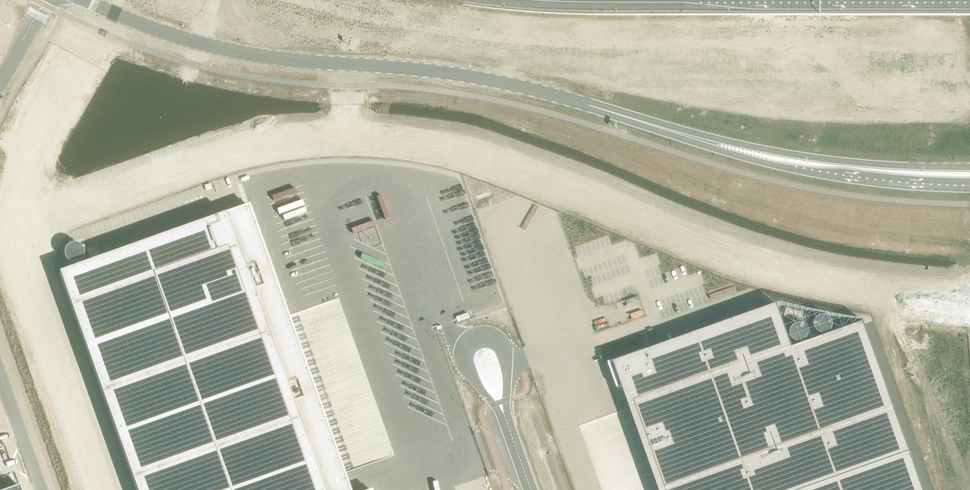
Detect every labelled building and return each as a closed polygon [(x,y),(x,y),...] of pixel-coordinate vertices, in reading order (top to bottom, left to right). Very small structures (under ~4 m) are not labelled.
[(59,272),(136,489),(350,489),(249,205),(101,257),(91,261),(59,272)] [(97,245),(86,249),(91,261),(101,257),(97,245)] [(611,364),(619,387),(617,387),(618,389),(623,387),(659,489),(924,489),(865,323),(793,349),(778,305),(644,353),(643,351),(642,352),(643,353),(611,364)]
